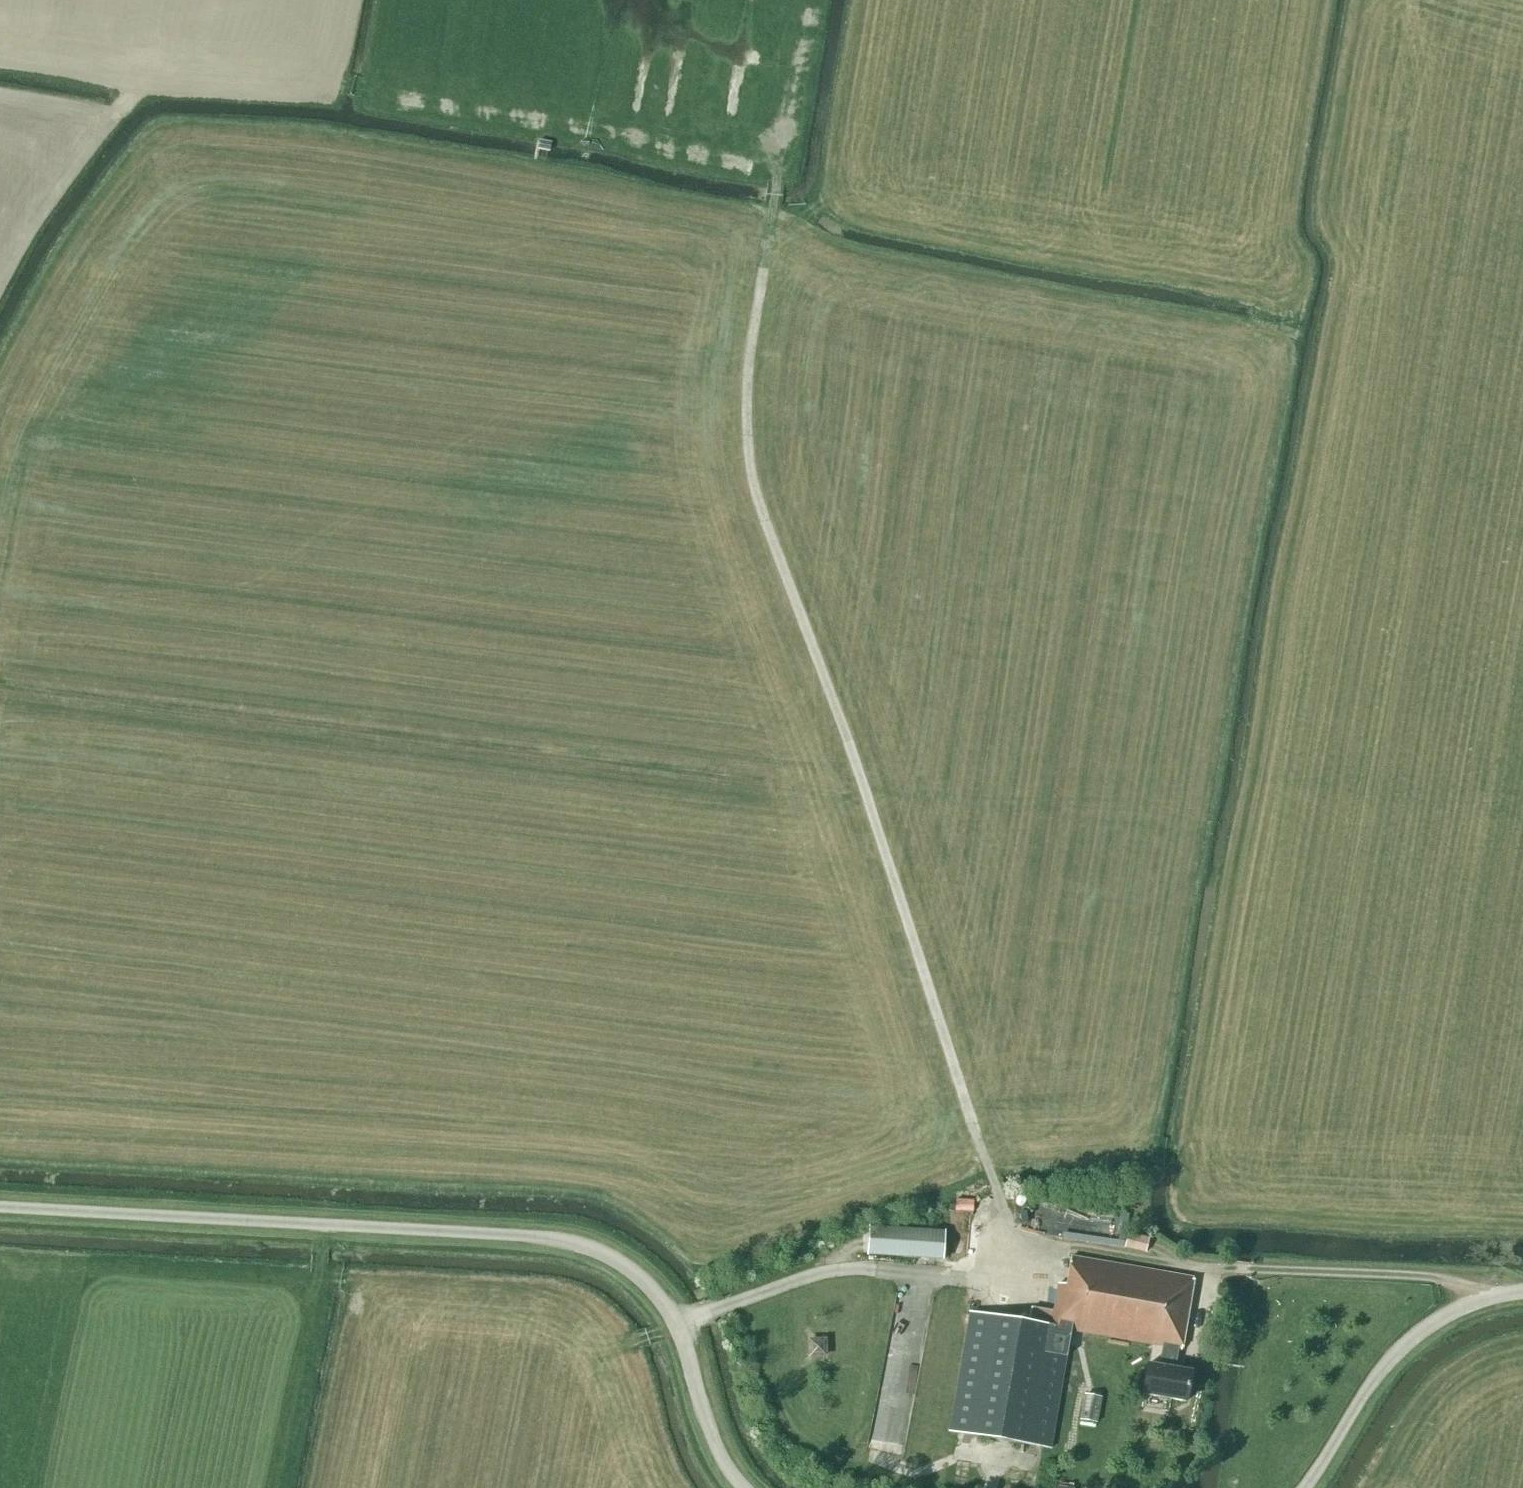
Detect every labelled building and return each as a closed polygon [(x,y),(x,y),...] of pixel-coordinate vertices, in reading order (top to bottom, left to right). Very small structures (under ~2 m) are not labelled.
[(868,1226),(866,1254),(942,1259),(944,1231),(868,1226)] [(1144,1252),(1147,1236),(1127,1233),(1124,1248),(1144,1252)] [(1069,1258),(1065,1278),(1060,1277),(1054,1311),(1030,1307),(1027,1323),(969,1313),(949,1432),(1051,1449),(1071,1331),(1162,1347),(1159,1367),(1148,1365),(1143,1393),(1186,1400),(1191,1373),(1175,1370),(1178,1350),(1181,1350),(1194,1279),(1069,1258)] [(1097,1421),(1101,1397),(1084,1394),(1079,1418),(1097,1421)]
